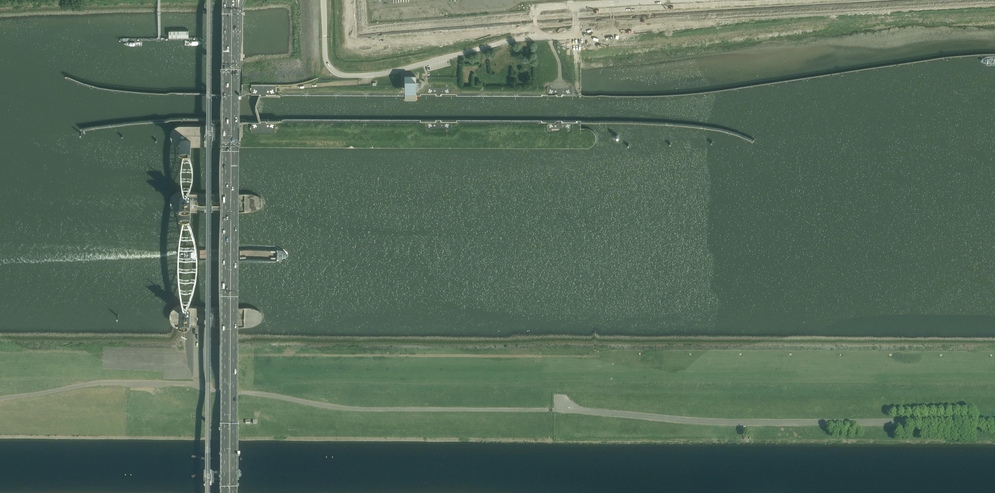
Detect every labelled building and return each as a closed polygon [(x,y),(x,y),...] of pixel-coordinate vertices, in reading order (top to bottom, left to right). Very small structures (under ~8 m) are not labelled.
[(416,76),(405,76),(405,88),(405,93),(416,93),(416,76)] [(275,84),(251,84),(251,94),(275,94),(275,84)]
